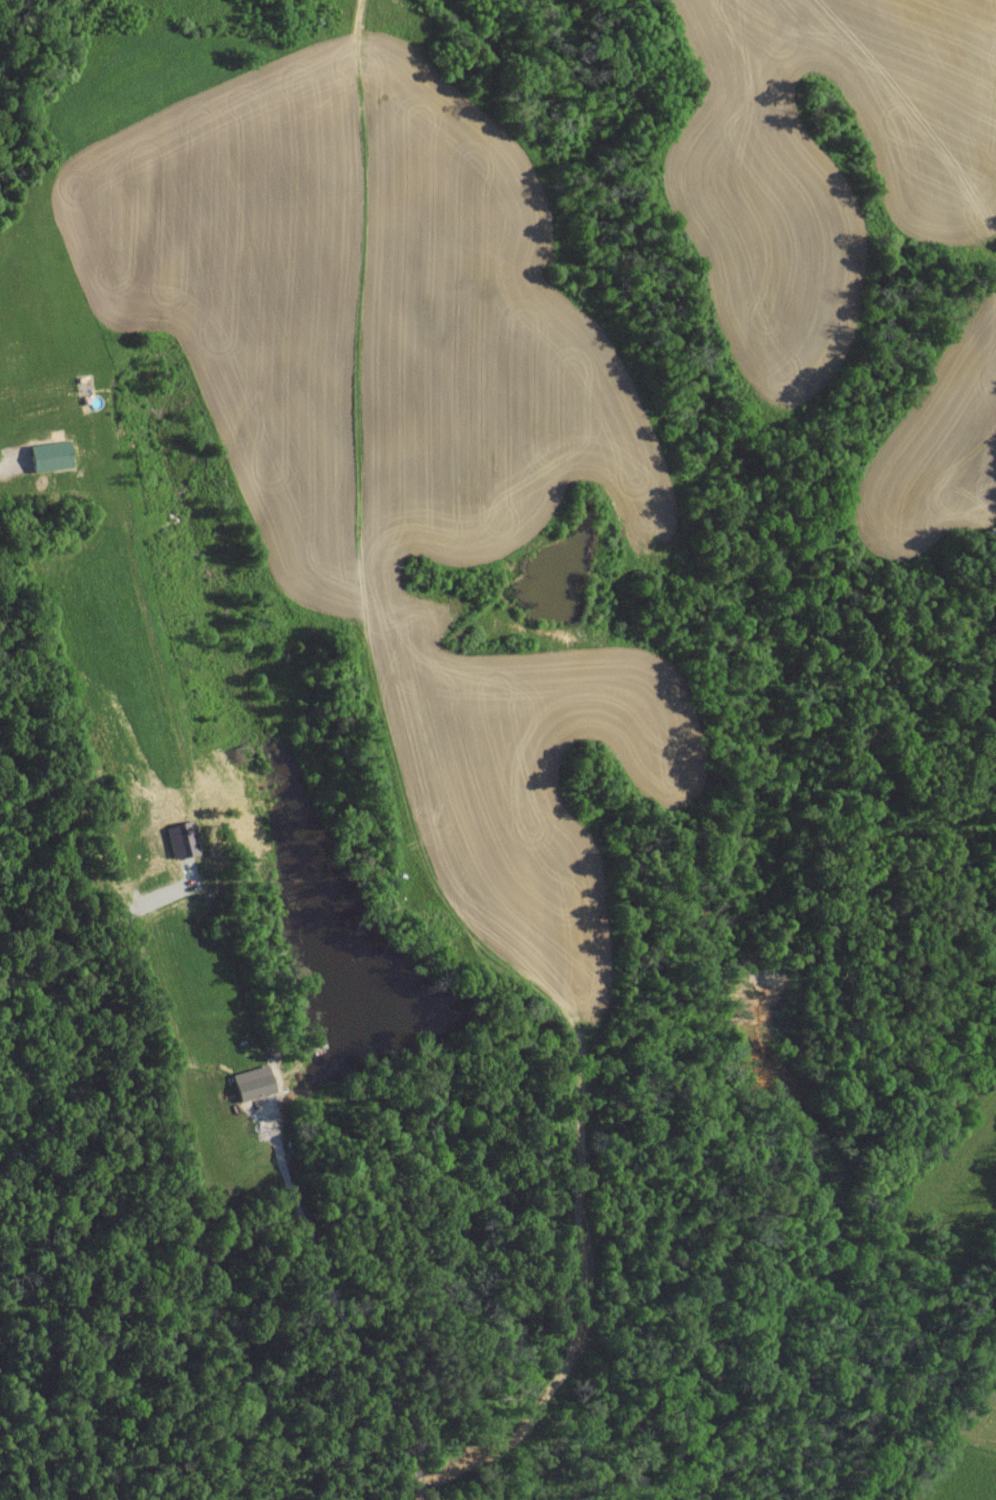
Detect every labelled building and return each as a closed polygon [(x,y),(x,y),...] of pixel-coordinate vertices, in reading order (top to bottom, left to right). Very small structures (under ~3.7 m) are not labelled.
[(33,444),(37,471),(76,465),(72,439),(33,444)] [(234,1074),(243,1101),(278,1090),(270,1063),(234,1074)]
